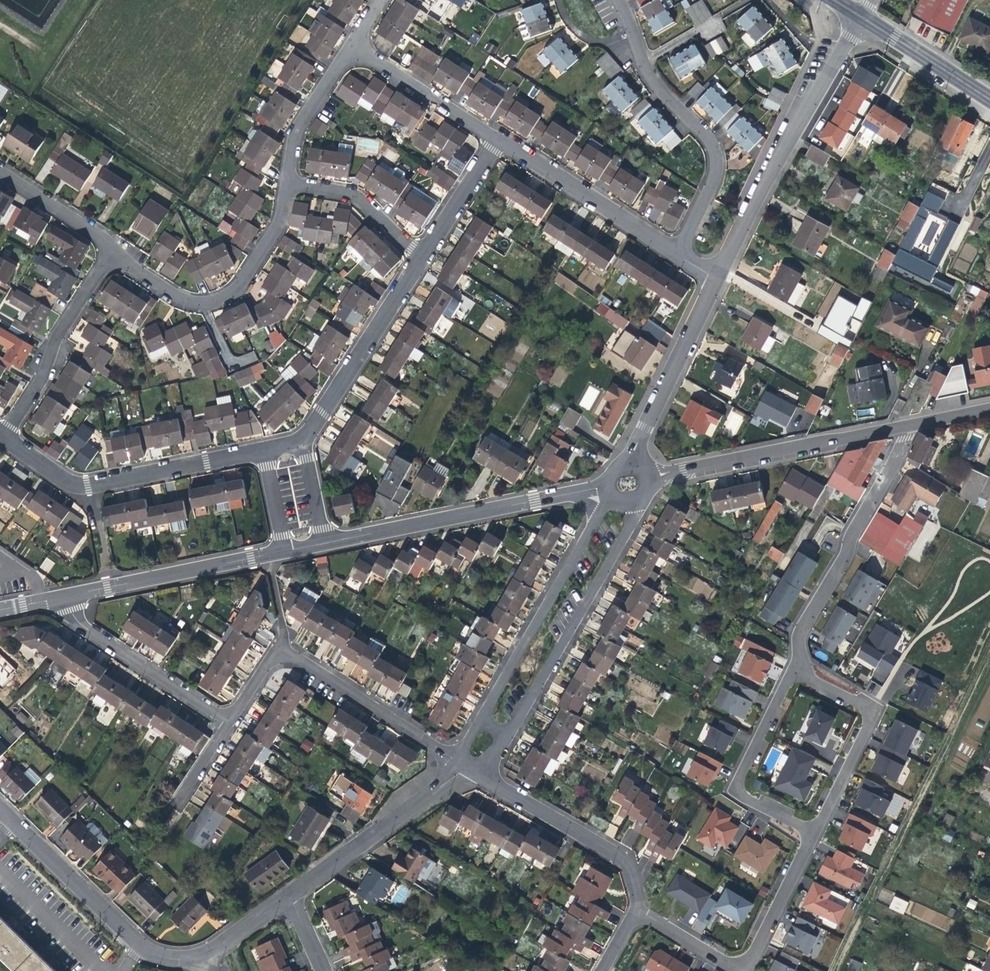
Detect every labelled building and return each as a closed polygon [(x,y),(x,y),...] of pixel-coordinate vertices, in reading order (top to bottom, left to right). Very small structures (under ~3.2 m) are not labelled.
[(357,12),(338,0),(326,17),(344,29),(347,24),(349,25),(352,19),(357,12)] [(357,12),(362,5),(364,1),(363,0),(338,0),(357,12)] [(392,10),(412,22),(420,10),(404,0),(399,0),(396,5),(392,10)] [(425,1),(438,10),(444,0),(426,0),(425,1)] [(648,22),(668,10),(672,7),(668,0),(642,0),(638,2),(641,8),(640,9),(643,14),(648,22)] [(712,17),(702,0),(701,0),(691,6),(687,0),(681,3),(695,26),(712,17)] [(968,0),(921,0),(912,16),(912,17),(937,29),(951,36),(968,0)] [(521,11),(525,24),(549,16),(546,9),(544,3),(521,11)] [(737,22),(746,33),(764,17),(759,11),(754,6),(737,22)] [(404,34),(412,22),(392,10),(389,14),(385,21),(404,34)] [(675,22),(668,10),(648,22),(650,26),(655,34),(675,22)] [(551,23),(549,16),(525,24),(530,39),(553,30),(551,23)] [(341,34),(344,29),(326,17),(315,35),(334,47),(342,35),(341,34)] [(770,24),(764,17),(746,33),(741,37),(751,49),(774,29),(770,24)] [(961,39),(973,45),(988,52),(989,49),(989,28),(970,19),(961,39)] [(397,45),(404,34),(385,21),(381,27),(377,33),(397,45)] [(473,32),(469,40),(476,43),(480,35),(473,32)] [(315,35),(304,52),(317,61),(321,56),(326,59),(329,55),(334,47),(315,35)] [(712,59),(730,50),(721,36),(704,46),(712,59)] [(542,53),(551,64),(570,48),(564,41),(560,37),(542,53)] [(765,67),(771,63),(791,51),(787,44),(784,39),(757,55),(765,67)] [(484,50),(493,53),(496,46),(487,42),(484,50)] [(690,46),(682,51),(694,72),(707,65),(695,44),(690,46)] [(410,67),(415,71),(428,50),(423,46),(410,67)] [(298,48),(287,66),(306,78),(312,69),(317,61),(304,52),(298,48)] [(575,53),(570,48),(551,64),(562,75),(580,58),(575,53)] [(434,54),(428,50),(415,71),(420,74),(434,54)] [(681,80),(694,72),(682,51),(675,55),(669,58),(681,80)] [(797,61),(791,51),(771,63),(778,76),(799,64),(797,61)] [(596,62),(613,81),(625,71),(607,52),(596,62)] [(420,74),(425,77),(437,60),(439,57),(434,54),(420,74)] [(443,63),(437,60),(425,77),(431,81),(433,78),(441,83),(446,85),(458,67),(446,59),(443,63)] [(287,66),(275,83),(295,96),(301,86),(306,78),(287,66)] [(470,75),(458,67),(446,85),(453,90),(458,93),(470,75)] [(358,102),(370,111),(371,109),(377,112),(377,111),(392,89),(387,85),(387,84),(374,76),(368,86),(350,74),(337,94),(356,106),(358,102)] [(613,81),(602,91),(612,102),(631,86),(625,80),(620,75),(613,81)] [(277,92),(270,104),(289,116),(294,109),(300,99),(295,96),(275,83),(271,80),(267,85),(277,92)] [(475,108),(479,110),(491,91),(479,83),(479,84),(474,80),(465,93),(471,96),(467,102),(475,108)] [(688,93),(693,97),(703,87),(698,82),(688,93)] [(702,109),(706,113),(723,96),(727,91),(718,82),(713,87),(708,82),(705,85),(703,87),(693,97),(698,103),(697,104),(702,109)] [(496,84),(491,91),(503,99),(508,91),(496,84)] [(494,112),(500,116),(509,103),(512,98),(517,90),(511,86),(508,91),(503,99),(491,91),(479,110),(487,115),(491,118),(494,112)] [(633,90),(631,86),(612,102),(607,106),(617,117),(640,97),(633,90)] [(773,87),(770,93),(784,100),(787,94),(773,87)] [(392,89),(377,111),(377,112),(381,115),(380,117),(380,118),(382,120),(383,119),(392,125),(396,119),(409,99),(402,94),(398,91),(397,92),(392,89)] [(770,93),(767,99),(781,106),(784,100),(770,93)] [(719,123),(723,127),(737,113),(742,108),(737,104),(734,107),(723,96),(706,113),(712,119),(718,124),(719,123)] [(631,112),(635,117),(650,104),(645,98),(631,112)] [(259,121),(264,125),(278,133),(285,123),(289,116),(270,104),(262,99),(255,110),(259,114),(256,119),(259,121)] [(405,133),(410,136),(424,115),(419,112),(422,107),(417,104),(409,99),(396,119),(409,127),(405,133)] [(778,111),(781,106),(767,99),(765,105),(778,111)] [(514,106),(509,103),(500,116),(505,119),(504,120),(508,123),(516,128),(528,109),(517,101),(514,106)] [(637,124),(647,135),(665,119),(659,111),(655,107),(654,108),(650,104),(635,117),(639,121),(637,124)] [(860,129),(876,139),(890,116),(883,111),(875,106),(860,129)] [(530,134),(535,137),(544,123),(539,120),(541,118),(528,109),(516,128),(523,133),(528,136),(530,134)] [(743,118),(737,113),(723,127),(729,132),(728,133),(732,137),(738,143),(754,126),(744,117),(743,118)] [(938,145),(948,150),(963,119),(952,114),(948,123),(938,145)] [(432,142),(443,149),(456,129),(447,123),(444,121),(438,131),(426,123),(429,119),(424,115),(410,136),(415,139),(414,142),(426,151),(432,142)] [(911,129),(890,116),(876,139),(891,149),(900,136),(905,139),(911,129)] [(328,124),(317,117),(314,123),(326,131),(330,125),(328,124)] [(671,125),(665,119),(647,135),(656,145),(662,140),(671,150),(682,140),(674,131),(675,129),(671,125)] [(974,124),(963,119),(948,150),(940,166),(950,171),(968,137),(974,124)] [(818,129),(821,124),(817,121),(806,141),(811,144),(820,130),(818,129)] [(550,127),(544,123),(535,137),(543,142),(552,148),(564,130),(553,122),(550,127)] [(16,123),(3,142),(18,152),(32,160),(44,141),(16,123)] [(322,137),(326,131),(314,123),(310,128),(322,137)] [(274,138),(278,133),(264,125),(253,142),(272,155),(279,145),(280,143),(274,138)] [(764,136),(754,126),(738,143),(743,148),(748,153),(764,136)] [(469,137),(456,129),(443,149),(440,154),(451,161),(449,165),(461,174),(473,154),(468,150),(463,147),(469,137)] [(566,156),(571,159),(579,146),(574,143),(577,138),(564,130),(552,148),(558,152),(565,157),(566,156)] [(81,190),(92,173),(63,154),(73,138),(65,132),(48,157),(57,163),(52,171),(68,181),(81,190)] [(818,139),(814,146),(828,154),(833,147),(818,139)] [(242,160),(248,163),(261,171),(264,174),(270,165),(276,157),(272,155),(253,142),(242,160)] [(580,166),(587,171),(600,151),(588,144),(584,150),(579,146),(571,159),(576,162),(576,163),(580,166)] [(340,146),(339,152),(335,175),(343,176),(349,177),(353,148),(340,146)] [(822,164),(828,154),(814,146),(807,156),(822,164)] [(314,172),(321,173),(325,150),(310,148),(307,171),(314,172)] [(99,162),(107,167),(114,155),(107,150),(99,162)] [(328,174),(335,175),(339,152),(325,150),(321,173),(328,174)] [(600,178),(605,182),(617,165),(621,158),(615,154),(612,160),(600,151),(587,171),(593,175),(599,179),(600,178)] [(356,176),(362,180),(370,167),(374,162),(368,158),(356,176)] [(370,167),(362,180),(367,184),(366,185),(370,187),(378,192),(390,174),(393,168),(382,161),(379,166),(374,162),(370,167)] [(257,177),(261,171),(248,163),(244,169),(243,168),(236,181),(245,187),(237,198),(257,210),(264,199),(255,193),(257,190),(263,181),(257,177)] [(438,176),(441,177),(444,172),(433,165),(430,171),(438,176)] [(634,177),(617,165),(605,182),(611,185),(609,188),(615,192),(621,197),(634,177)] [(119,200),(129,185),(104,168),(95,183),(109,193),(119,200)] [(407,177),(393,168),(390,174),(378,192),(388,200),(396,205),(408,186),(403,183),(405,179),(407,177)] [(444,172),(441,177),(453,186),(457,180),(444,172)] [(497,188),(512,198),(522,182),(512,176),(507,173),(497,188)] [(437,183),(450,191),(453,186),(441,177),(437,183)] [(645,185),(634,177),(621,197),(627,200),(633,204),(645,185)] [(833,189),(827,198),(846,209),(858,188),(839,177),(833,189)] [(660,179),(656,189),(650,202),(655,205),(654,206),(661,210),(667,213),(663,222),(675,229),(685,209),(673,202),(678,192),(665,185),(666,182),(660,179)] [(512,198),(528,208),(538,192),(532,188),(522,182),(512,198)] [(405,216),(410,220),(423,200),(427,194),(415,186),(413,190),(408,186),(396,205),(401,209),(399,212),(405,216)] [(643,198),(650,202),(656,189),(649,186),(643,198)] [(4,225),(15,206),(10,203),(13,198),(4,193),(0,190),(0,215),(2,216),(0,221),(0,223),(4,225)] [(544,196),(538,192),(528,208),(542,218),(553,202),(544,196)] [(442,204),(427,194),(423,200),(435,208),(422,228),(425,230),(438,210),(442,204)] [(228,233),(234,237),(247,245),(250,241),(251,242),(256,234),(259,229),(249,223),(257,210),(237,198),(229,210),(239,216),(228,233)] [(435,208),(423,200),(410,220),(418,225),(422,228),(435,208)] [(303,238),(317,240),(321,217),(313,216),(307,215),(309,204),(294,201),(290,225),(300,226),(299,237),(303,238)] [(900,217),(901,217),(912,223),(915,216),(919,207),(909,201),(900,217)] [(168,211),(152,202),(136,227),(142,231),(151,237),(168,211)] [(23,211),(15,206),(4,225),(12,230),(14,225),(23,211)] [(25,207),(23,211),(14,225),(33,236),(30,240),(37,244),(47,225),(40,222),(43,217),(36,213),(25,207)] [(329,219),(321,217),(317,240),(332,243),(332,242),(337,243),(339,232),(347,234),(348,230),(355,237),(365,226),(351,211),(351,210),(337,208),(335,219),(329,219)] [(939,228),(957,236),(964,220),(940,210),(933,225),(939,228)] [(556,245),(559,240),(569,224),(564,220),(554,214),(540,236),(556,245)] [(973,216),(970,230),(978,232),(981,218),(973,216)] [(474,223),(468,232),(483,243),(494,227),(478,217),(474,223)] [(907,232),(912,223),(901,217),(897,226),(907,232)] [(801,232),(794,243),(813,254),(828,228),(809,218),(801,232)] [(559,240),(575,250),(585,234),(581,231),(569,224),(559,240)] [(360,261),(364,257),(381,240),(373,232),(370,230),(370,231),(365,226),(355,237),(349,242),(354,247),(350,251),(360,261)] [(48,252),(44,259),(76,278),(80,271),(75,268),(81,257),(87,247),(56,228),(50,239),(66,249),(60,260),(48,252)] [(165,230),(151,251),(168,262),(166,265),(162,270),(175,279),(188,260),(176,251),(182,241),(165,230)] [(473,258),(483,243),(468,232),(462,241),(458,248),(473,258)] [(595,241),(585,234),(575,250),(591,260),(601,244),(595,241)] [(284,235),(280,241),(293,250),(299,253),(303,247),(284,235)] [(225,243),(213,249),(223,270),(232,266),(235,264),(247,245),(234,237),(227,247),(225,243)] [(386,245),(381,240),(364,257),(374,267),(391,250),(386,245)] [(289,255),(293,250),(280,241),(277,246),(276,247),(289,255)] [(610,250),(601,244),(591,260),(605,270),(616,254),(610,250)] [(464,273),(473,258),(458,248),(453,255),(448,263),(464,273)] [(214,275),(223,270),(213,249),(194,259),(203,279),(209,276),(209,277),(214,275)] [(876,266),(878,267),(887,272),(896,255),(885,249),(876,266)] [(396,255),(391,250),(374,267),(370,271),(376,277),(383,278),(401,260),(396,255)] [(617,266),(633,276),(643,260),(637,257),(627,250),(617,266)] [(163,262),(166,265),(168,262),(151,251),(150,253),(163,262)] [(1,282),(4,283),(16,265),(0,256),(0,284),(1,282)] [(278,263),(271,274),(291,287),(298,276),(307,282),(315,270),(295,256),(289,265),(287,269),(278,263)] [(69,290),(76,278),(44,259),(38,270),(55,281),(49,291),(37,284),(33,291),(52,302),(57,295),(64,299),(69,290)] [(194,259),(188,262),(191,268),(189,269),(196,284),(204,280),(203,279),(194,259)] [(651,266),(643,260),(633,276),(649,286),(659,271),(651,266)] [(454,288),(464,273),(448,263),(443,270),(438,278),(454,288)] [(773,280),(768,291),(786,301),(794,305),(804,286),(797,282),(801,274),(783,264),(773,280)] [(883,281),(887,272),(878,267),(872,277),(882,282),(883,281)] [(668,277),(659,271),(649,286),(664,296),(674,281),(668,277)] [(283,300),(291,287),(271,274),(262,286),(270,291),(265,297),(262,302),(255,306),(265,326),(285,317),(293,305),(283,300)] [(559,274),(554,281),(563,286),(567,279),(559,274)] [(95,297),(110,307),(123,287),(117,284),(112,280),(109,284),(105,282),(95,297)] [(373,281),(370,285),(383,293),(386,289),(373,281)] [(680,285),(674,281),(664,296),(679,306),(689,290),(680,285)] [(361,288),(366,291),(380,299),(383,293),(370,285),(365,282),(361,288)] [(969,312),(979,315),(988,291),(968,284),(965,292),(975,295),(969,312)] [(373,304),(375,306),(380,299),(366,291),(361,288),(356,285),(353,290),(347,287),(340,298),(345,302),(366,315),(370,308),(373,304)] [(110,307),(123,315),(135,295),(129,291),(123,287),(110,307)] [(432,295),(427,303),(443,313),(454,298),(437,287),(432,295)] [(16,296),(12,302),(29,312),(23,323),(15,318),(11,325),(31,336),(35,330),(38,331),(43,323),(47,316),(50,311),(48,310),(48,309),(29,298),(18,291),(16,296)] [(33,291),(29,298),(48,309),(52,302),(33,291)] [(143,300),(135,295),(123,315),(141,326),(157,301),(152,297),(148,303),(143,300)] [(311,318),(320,303),(312,298),(304,314),(311,318)] [(865,316),(872,303),(862,298),(855,311),(865,316)] [(362,321),(366,315),(345,302),(334,319),(352,331),(355,326),(357,328),(362,321)] [(910,312),(888,302),(875,328),(896,338),(918,349),(928,329),(907,319),(910,312)] [(259,328),(265,326),(255,306),(249,308),(246,303),(241,306),(233,309),(244,331),(257,325),(259,328)] [(434,328),(443,313),(427,303),(422,311),(418,318),(414,316),(410,322),(422,330),(426,323),(434,328)] [(231,337),(244,331),(233,309),(227,312),(221,315),(221,316),(215,319),(222,333),(228,331),(231,337)] [(629,321),(627,320),(611,309),(606,316),(624,329),(629,321)] [(93,310),(86,321),(97,328),(104,317),(93,310)] [(749,327),(742,340),(759,350),(760,348),(768,352),(775,339),(768,335),(772,327),(755,317),(749,327)] [(347,337),(352,331),(334,319),(322,336),(343,349),(350,339),(347,337)] [(648,320),(641,330),(660,343),(667,333),(648,320)] [(187,321),(174,327),(184,349),(194,345),(199,354),(203,361),(191,365),(194,371),(202,369),(221,360),(215,347),(205,326),(199,329),(197,325),(194,327),(191,328),(187,321)] [(422,330),(410,322),(405,330),(399,338),(415,348),(425,332),(422,330)] [(101,348),(109,336),(101,330),(97,328),(90,323),(86,329),(82,335),(92,342),(90,345),(85,354),(105,366),(112,355),(101,348)] [(169,356),(184,349),(174,327),(165,332),(162,333),(158,323),(144,329),(158,357),(167,352),(169,356)] [(11,325),(8,331),(27,343),(31,336),(11,325)] [(113,330),(105,325),(101,330),(109,336),(113,330)] [(5,368),(10,371),(14,364),(20,367),(24,360),(32,347),(27,344),(27,343),(8,331),(1,327),(0,328),(0,342),(11,349),(6,359),(0,355),(0,366),(5,368)] [(271,339),(276,349),(287,339),(281,332),(271,339)] [(657,348),(640,336),(637,340),(625,332),(613,350),(643,369),(651,356),(657,348)] [(339,356),(343,349),(322,336),(314,349),(316,350),(313,355),(335,369),(338,364),(335,362),(339,356)] [(394,345),(389,353),(406,363),(411,366),(420,351),(415,348),(399,338),(394,345)] [(841,365),(848,351),(839,346),(832,360),(841,365)] [(396,378),(406,363),(389,353),(385,360),(379,368),(396,378)] [(85,354),(78,365),(92,374),(94,369),(108,377),(113,370),(85,354)] [(299,373),(289,383),(305,399),(316,389),(308,381),(314,375),(318,371),(302,355),(291,365),(299,373)] [(316,367),(330,376),(335,369),(313,355),(310,360),(316,367)] [(978,370),(982,386),(989,385),(989,355),(975,358),(978,370)] [(738,378),(742,369),(733,365),(734,361),(729,359),(725,366),(722,364),(717,362),(713,370),(717,372),(713,381),(730,389),(736,377),(738,378)] [(78,365),(71,360),(67,366),(63,372),(84,386),(92,374),(78,365)] [(206,375),(210,373),(224,366),(221,360),(202,369),(194,371),(197,377),(206,375)] [(259,362),(250,366),(257,380),(263,378),(260,371),(265,368),(262,361),(259,362)] [(744,366),(734,361),(733,365),(742,369),(744,366)] [(879,364),(854,369),(860,403),(884,398),(886,398),(885,396),(883,387),(881,388),(880,382),(879,379),(882,379),(879,364)] [(969,393),(968,389),(966,380),(963,364),(953,366),(937,399),(969,393)] [(228,373),(224,366),(210,373),(214,380),(228,373)] [(252,383),(257,380),(250,366),(245,368),(252,383)] [(241,387),(252,383),(245,368),(234,373),(241,387)] [(975,378),(966,380),(968,389),(982,386),(978,370),(974,371),(975,378)] [(906,403),(899,417),(908,415),(912,408),(919,412),(924,402),(929,394),(936,397),(947,376),(936,371),(930,382),(921,378),(908,403),(906,403)] [(59,379),(56,384),(77,397),(84,386),(63,372),(59,379)] [(378,389),(374,395),(389,405),(399,389),(384,379),(378,389)] [(77,397),(52,382),(45,394),(70,409),(77,397)] [(289,383),(279,393),(296,409),(300,405),(305,399),(289,383)] [(619,417),(632,393),(612,383),(605,397),(610,399),(595,428),(609,435),(619,417)] [(5,408),(16,389),(9,385),(4,392),(0,390),(0,405),(5,408)] [(580,406),(591,410),(598,390),(588,386),(580,406)] [(787,428),(796,403),(762,391),(754,416),(787,428)] [(290,414),(296,409),(279,393),(270,402),(286,419),(290,414)] [(814,394),(806,410),(816,415),(824,400),(814,394)] [(380,420),(389,405),(374,395),(370,401),(364,410),(380,420)] [(61,420),(69,408),(48,396),(45,401),(41,407),(61,420)] [(233,402),(219,405),(224,428),(228,427),(237,425),(239,437),(263,432),(262,424),(253,410),(235,413),(233,402)] [(281,424),(286,419),(270,402),(259,413),(275,429),(281,424)] [(721,415),(693,402),(687,413),(685,412),(683,417),(680,422),(689,426),(688,429),(697,434),(705,434),(711,422),(716,424),(721,415)] [(218,429),(224,428),(219,405),(204,408),(207,419),(193,422),(193,424),(187,425),(190,440),(196,439),(198,446),(213,443),(210,431),(218,429)] [(47,428),(54,433),(54,432),(59,436),(66,425),(61,422),(61,420),(41,407),(38,412),(33,419),(37,422),(47,428)] [(560,422),(572,429),(580,414),(569,407),(560,422)] [(806,435),(816,415),(806,410),(797,429),(806,435)] [(352,420),(346,429),(361,439),(371,424),(356,414),(352,420)] [(184,441),(190,440),(187,425),(181,426),(180,419),(165,422),(170,445),(176,443),(184,442),(184,441)] [(42,436),(47,428),(37,422),(34,427),(33,429),(42,436)] [(161,446),(170,445),(165,422),(145,426),(150,448),(156,447),(156,448),(161,446)] [(78,431),(69,443),(76,449),(80,452),(74,461),(86,469),(100,450),(87,442),(94,432),(83,424),(78,431)] [(144,450),(150,448),(145,426),(137,428),(138,433),(126,436),(131,460),(139,458),(145,457),(144,450)] [(351,455),(361,439),(346,429),(342,436),(336,445),(351,455)] [(491,433),(488,439),(507,450),(511,444),(491,433)] [(922,464),(923,462),(926,456),(932,459),(934,455),(937,449),(931,446),(934,439),(921,433),(907,460),(907,461),(919,470),(922,464)] [(548,469),(546,473),(558,480),(568,463),(561,460),(570,445),(552,435),(548,443),(545,448),(536,462),(548,469)] [(123,462),(131,460),(126,436),(105,440),(111,468),(119,467),(118,463),(123,462)] [(69,443),(64,439),(61,443),(52,456),(58,460),(69,443)] [(483,463),(495,470),(507,450),(488,439),(475,458),(483,463)] [(856,481),(862,485),(873,467),(876,461),(878,457),(889,439),(869,443),(866,447),(864,454),(867,458),(856,481)] [(46,452),(52,456),(61,443),(56,440),(46,452)] [(515,482),(527,462),(516,456),(520,450),(511,444),(507,450),(495,470),(503,475),(515,482)] [(351,455),(336,445),(330,454),(326,461),(351,477),(361,461),(351,455)] [(847,478),(864,446),(854,448),(846,450),(827,484),(856,500),(864,487),(847,478)] [(531,456),(520,450),(516,456),(527,462),(531,456)] [(386,497),(401,505),(410,490),(401,486),(413,464),(397,456),(379,490),(387,495),(386,497)] [(929,465),(932,459),(926,456),(923,462),(929,465)] [(884,460),(878,457),(876,461),(873,467),(878,470),(884,460)] [(426,466),(413,486),(423,493),(433,499),(446,479),(436,473),(426,466)] [(3,497),(22,471),(16,467),(8,477),(5,475),(0,471),(0,495),(3,497)] [(972,469),(963,488),(979,498),(980,497),(983,489),(989,477),(972,469)] [(916,475),(914,479),(922,484),(927,475),(919,470),(916,475)] [(19,508),(23,502),(30,492),(25,489),(21,486),(28,476),(22,471),(3,497),(19,508)] [(796,499),(813,509),(825,488),(808,478),(806,480),(801,477),(790,471),(777,492),(794,503),(796,499)] [(946,486),(927,475),(922,484),(914,479),(907,475),(892,500),(894,502),(908,513),(917,497),(933,506),(946,486)] [(980,497),(987,500),(989,494),(989,477),(989,476),(989,477),(983,489),(980,497)] [(229,500),(226,483),(225,478),(220,479),(216,480),(216,485),(208,487),(211,504),(217,503),(219,511),(231,508),(229,500)] [(235,481),(226,483),(229,500),(248,496),(244,480),(235,481)] [(752,483),(744,485),(749,504),(764,501),(760,481),(752,483)] [(749,507),(749,504),(744,485),(744,482),(735,484),(736,487),(728,488),(732,507),(733,510),(749,507)] [(193,508),(211,504),(208,487),(199,489),(189,491),(193,508)] [(717,511),(732,507),(728,488),(720,490),(713,492),(717,511)] [(976,504),(979,498),(963,488),(960,495),(969,500),(976,504)] [(23,502),(43,516),(55,500),(46,495),(39,490),(35,496),(30,492),(23,502)] [(356,512),(352,493),(334,497),(338,516),(349,514),(356,512)] [(667,509),(662,519),(679,529),(685,517),(695,523),(700,513),(691,507),(674,497),(667,509)] [(987,500),(980,497),(979,498),(976,504),(984,507),(987,500)] [(52,535),(58,540),(75,515),(62,505),(55,500),(43,516),(58,527),(52,535)] [(128,504),(131,521),(133,530),(151,526),(149,517),(147,508),(146,500),(134,502),(128,504)] [(776,500),(753,539),(760,543),(783,504),(776,500)] [(187,528),(185,519),(187,518),(184,501),(172,503),(165,505),(169,522),(171,531),(172,531),(187,528)] [(107,526),(131,521),(128,504),(118,506),(103,509),(107,526)] [(155,507),(147,508),(149,517),(151,526),(169,522),(165,505),(155,507)] [(83,520),(75,515),(58,540),(58,541),(73,552),(84,537),(79,533),(76,531),(83,520)] [(923,527),(905,516),(887,545),(905,556),(923,527)] [(653,533),(657,535),(671,543),(679,529),(662,519),(658,525),(653,533)] [(548,522),(540,536),(554,544),(558,538),(563,530),(548,522)] [(550,553),(554,544),(540,536),(534,532),(525,546),(532,550),(546,559),(550,553)] [(488,534),(481,547),(480,549),(494,557),(498,549),(502,542),(495,538),(488,534)] [(654,541),(649,549),(660,556),(666,559),(674,545),(671,543),(657,535),(654,541)] [(467,539),(463,544),(451,566),(460,570),(467,558),(472,562),(480,549),(481,547),(474,543),(467,539)] [(446,542),(438,555),(437,557),(451,566),(463,544),(458,541),(456,540),(453,540),(450,545),(446,542)] [(907,556),(918,561),(924,549),(913,544),(907,556)] [(423,546),(419,552),(408,572),(418,578),(424,567),(430,570),(437,557),(438,555),(429,549),(423,546)] [(772,546),(767,555),(779,563),(785,553),(772,546)] [(642,554),(637,561),(652,570),(660,556),(649,549),(645,547),(642,554)] [(729,557),(737,562),(743,553),(735,548),(729,557)] [(402,551),(395,563),(393,565),(407,573),(408,572),(419,552),(414,549),(408,550),(406,553),(402,551)] [(542,566),(546,559),(532,550),(523,564),(538,573),(542,566)] [(819,562),(801,551),(767,606),(770,608),(780,614),(785,617),(799,595),(807,581),(819,562)] [(381,555),(373,568),(372,570),(386,578),(393,565),(395,563),(389,559),(381,555)] [(326,556),(315,558),(318,574),(329,572),(326,556)] [(47,558),(40,567),(47,572),(54,563),(47,558)] [(365,583),(372,570),(373,568),(364,563),(359,560),(351,575),(365,583)] [(629,575),(640,581),(644,584),(652,570),(637,561),(634,566),(629,575)] [(534,580),(538,573),(523,564),(515,578),(530,587),(534,580)] [(855,579),(845,597),(863,608),(879,580),(861,569),(855,579)] [(350,577),(346,584),(355,589),(359,582),(350,577)] [(706,600),(714,590),(697,577),(689,587),(706,600)] [(531,587),(530,587),(515,578),(507,592),(523,602),(527,596),(531,587)] [(634,590),(631,596),(648,606),(657,591),(644,584),(640,581),(634,590)] [(257,590),(251,598),(262,606),(264,603),(261,593),(257,590)] [(297,619),(304,623),(313,607),(318,598),(304,590),(299,597),(292,593),(283,608),(290,612),(289,614),(297,619)] [(519,609),(523,602),(507,592),(499,606),(515,616),(519,609)] [(245,595),(241,601),(236,608),(242,612),(258,623),(262,617),(267,609),(262,606),(251,598),(245,595)] [(628,601),(623,609),(632,615),(640,620),(648,606),(631,596),(628,601)] [(610,612),(606,619),(624,629),(632,615),(623,609),(614,604),(610,612)] [(132,633),(138,637),(149,621),(152,615),(138,606),(124,628),(132,633)] [(511,622),(515,616),(499,606),(490,621),(501,627),(507,630),(511,622)] [(839,606),(823,633),(829,636),(839,643),(841,644),(857,616),(839,606)] [(327,616),(313,607),(304,623),(303,625),(312,630),(317,633),(327,616)] [(775,623),(780,614),(770,608),(765,616),(775,623)] [(231,626),(237,630),(249,637),(252,633),(258,623),(242,612),(240,614),(234,611),(227,623),(231,626)] [(495,636),(501,627),(490,621),(483,616),(477,613),(469,627),(474,631),(492,641),(495,636)] [(341,624),(327,616),(317,633),(322,636),(331,641),(341,624)] [(598,632),(605,636),(624,648),(629,639),(621,634),(624,629),(606,619),(603,623),(598,632)] [(145,642),(152,646),(163,629),(149,621),(138,637),(145,642)] [(902,637),(879,623),(860,656),(871,662),(879,666),(880,664),(892,671),(900,657),(893,653),(902,637)] [(355,632),(341,624),(331,641),(336,644),(345,649),(352,636),(355,632)] [(166,632),(163,629),(152,646),(160,651),(166,655),(181,633),(170,625),(166,632)] [(36,647),(56,660),(66,644),(57,637),(58,635),(52,631),(50,630),(41,630),(34,626),(20,628),(15,637),(32,648),(36,647)] [(253,640),(249,637),(237,630),(231,626),(222,640),(228,644),(244,654),(248,649),(253,640)] [(488,648),(492,641),(474,631),(469,627),(464,634),(470,638),(466,644),(472,648),(484,655),(486,656),(489,651),(487,650),(488,648)] [(351,659),(356,662),(366,644),(369,638),(357,631),(354,637),(352,636),(345,649),(342,653),(351,659)] [(629,651),(624,648),(605,636),(601,643),(596,650),(614,661),(617,657),(624,661),(629,651)] [(834,651),(839,643),(829,636),(827,640),(824,645),(834,651)] [(366,645),(366,644),(356,662),(363,666),(371,671),(378,657),(381,653),(385,647),(370,638),(366,645)] [(740,671),(762,682),(766,675),(767,675),(770,669),(769,669),(773,662),(771,661),(775,651),(749,638),(744,648),(750,651),(740,671)] [(488,657),(486,656),(484,655),(472,648),(466,644),(464,643),(462,646),(455,657),(463,662),(480,672),(485,663),(488,657)] [(65,676),(70,669),(80,653),(73,648),(66,644),(56,660),(54,663),(50,666),(65,676)] [(239,663),(244,654),(228,644),(219,657),(236,668),(239,663)] [(593,656),(588,664),(606,675),(614,661),(596,650),(593,656)] [(70,669),(83,678),(94,661),(86,656),(80,653),(70,669)] [(230,675),(236,668),(219,657),(210,671),(227,681),(230,675)] [(376,679),(383,683),(393,666),(378,657),(371,671),(369,674),(376,679)] [(477,676),(480,672),(463,662),(455,657),(449,668),(457,672),(455,676),(471,686),(474,687),(477,682),(474,681),(477,676)] [(83,678),(96,686),(104,674),(107,670),(101,666),(94,661),(83,678)] [(600,685),(606,675),(588,664),(584,662),(581,668),(576,677),(593,687),(595,682),(600,685)] [(407,674),(393,666),(383,683),(389,687),(397,691),(407,674)] [(928,711),(943,680),(923,669),(915,686),(916,686),(917,687),(913,694),(912,694),(911,693),(907,701),(928,711)] [(221,690),(227,681),(210,671),(201,684),(218,695),(221,690)] [(94,690),(107,700),(118,683),(110,678),(104,674),(96,686),(94,690)] [(468,691),(471,686),(455,676),(453,679),(445,674),(439,685),(447,690),(463,700),(467,694),(468,691)] [(572,682),(568,690),(585,701),(593,687),(576,677),(572,682)] [(725,686),(716,704),(745,718),(753,703),(758,691),(734,679),(729,689),(725,686)] [(285,687),(280,695),(296,706),(306,691),(290,680),(285,687)] [(107,700),(121,709),(132,692),(124,687),(118,683),(107,700)] [(406,698),(411,688),(404,684),(399,693),(406,698)] [(458,709),(463,700),(447,690),(439,685),(433,696),(441,701),(439,704),(455,714),(456,712),(458,709)] [(559,705),(564,707),(576,715),(585,701),(568,690),(564,696),(559,705)] [(121,709),(134,717),(145,701),(139,697),(132,692),(121,709)] [(287,720),(296,706),(280,695),(274,703),(271,709),(287,720)] [(151,705),(145,701),(134,717),(148,726),(151,722),(159,710),(151,705)] [(452,719),(455,714),(439,704),(431,718),(447,728),(452,719)] [(151,722),(164,731),(175,715),(168,711),(161,706),(159,710),(151,722)] [(559,716),(556,721),(573,732),(581,718),(576,715),(564,707),(559,716)] [(266,716),(262,723),(278,734),(287,720),(271,709),(266,716)] [(329,726),(342,734),(353,718),(345,713),(340,709),(329,726)] [(836,718),(819,710),(815,718),(811,727),(807,735),(824,743),(828,735),(827,734),(831,726),(832,727),(836,718)] [(164,731),(178,740),(188,724),(181,719),(175,715),(164,731)] [(342,734),(356,743),(364,731),(367,726),(359,721),(353,718),(342,734)] [(706,742),(725,752),(733,737),(738,726),(723,719),(718,728),(714,726),(706,742)] [(894,728),(886,744),(906,754),(918,729),(898,719),(894,728)] [(551,729),(548,735),(565,745),(566,744),(572,747),(579,735),(573,732),(556,721),(551,729)] [(258,729),(252,737),(264,745),(269,748),(278,734),(262,723),(258,729)] [(200,731),(188,724),(178,740),(201,754),(211,739),(200,731)] [(15,725),(11,729),(16,734),(21,730),(15,725)] [(890,729),(884,743),(886,744),(894,728),(892,726),(890,729)] [(661,727),(656,739),(667,744),(672,732),(661,727)] [(353,748),(367,756),(378,740),(371,735),(364,731),(356,743),(353,748)] [(256,758),(264,745),(252,737),(249,734),(244,742),(240,748),(256,758)] [(543,742),(539,749),(552,757),(557,760),(559,761),(562,763),(566,756),(563,754),(564,753),(562,751),(565,745),(548,735),(543,742)] [(299,747),(308,753),(314,744),(305,738),(299,747)] [(381,765),(385,759),(392,749),(386,745),(378,740),(367,756),(381,765)] [(397,742),(392,749),(385,759),(406,772),(417,754),(407,748),(397,742)] [(877,760),(873,769),(897,781),(909,756),(906,754),(886,744),(884,743),(879,752),(881,753),(877,760)] [(557,760),(552,757),(539,749),(535,747),(532,752),(527,761),(544,771),(551,775),(559,761),(557,760)] [(817,757),(795,747),(776,785),(805,799),(811,787),(803,783),(806,779),(810,771),(817,757)] [(246,772),(256,758),(240,748),(236,754),(231,762),(246,772)] [(721,761),(701,751),(689,774),(709,785),(712,778),(721,761)] [(536,785),(544,771),(527,761),(523,767),(519,775),(536,785)] [(723,762),(721,761),(712,778),(714,779),(719,771),(723,762)] [(227,768),(222,775),(238,785),(246,772),(231,762),(227,768)] [(16,767),(15,768),(10,763),(0,773),(0,776),(3,779),(1,782),(9,789),(21,801),(41,780),(29,768),(23,775),(16,767)] [(341,800),(353,782),(341,774),(329,792),(341,800)] [(373,780),(385,787),(389,781),(377,774),(373,780)] [(213,789),(217,792),(229,799),(238,785),(222,775),(217,783),(213,789)] [(626,817),(629,812),(640,791),(641,790),(633,785),(634,782),(626,777),(613,797),(619,800),(624,804),(619,813),(626,817)] [(763,786),(766,780),(759,777),(757,783),(763,786)] [(862,787),(864,788),(879,795),(884,786),(867,777),(862,787)] [(813,783),(806,779),(803,783),(811,787),(813,783)] [(343,801),(347,804),(341,814),(355,823),(361,813),(360,812),(366,803),(372,794),(354,783),(343,801)] [(856,803),(884,816),(891,801),(879,795),(864,788),(860,795),(856,803)] [(58,826),(73,811),(51,789),(47,792),(46,791),(44,792),(46,794),(36,804),(48,816),(58,826)] [(641,831),(653,811),(656,805),(648,799),(649,797),(640,791),(629,812),(635,815),(640,818),(635,828),(641,831)] [(233,802),(229,799),(217,792),(213,798),(208,805),(225,816),(233,802)] [(214,832),(225,816),(208,805),(204,813),(198,822),(197,823),(194,822),(185,836),(204,848),(214,832)] [(455,830),(460,822),(465,813),(457,809),(451,805),(441,822),(455,830)] [(460,822),(474,830),(484,813),(479,810),(470,805),(465,813),(460,822)] [(321,833),(329,819),(309,806),(290,835),(311,848),(321,833)] [(718,807),(699,837),(709,843),(715,842),(717,839),(724,843),(729,834),(735,833),(739,826),(729,820),(725,818),(727,813),(718,807)] [(647,847),(653,851),(665,831),(669,824),(660,819),(662,816),(653,811),(641,831),(647,834),(652,838),(647,847)] [(483,835),(488,838),(499,821),(492,817),(484,813),(474,830),(470,838),(478,843),(483,835)] [(844,829),(846,830),(854,814),(851,813),(847,822),(844,829)] [(950,825),(954,816),(947,813),(942,822),(950,825)] [(841,840),(862,850),(870,834),(867,833),(872,823),(854,814),(846,830),(841,840)] [(225,829),(230,822),(224,818),(219,825),(225,829)] [(85,827),(78,820),(62,837),(72,847),(83,858),(86,856),(90,860),(104,845),(108,840),(103,835),(102,832),(93,823),(90,823),(85,827)] [(504,824),(499,821),(488,838),(503,846),(513,829),(504,824)] [(674,836),(665,831),(653,851),(649,858),(657,862),(662,852),(666,855),(673,859),(689,830),(681,825),(674,836)] [(533,827),(527,837),(520,848),(535,856),(545,839),(539,836),(538,835),(540,831),(533,827)] [(518,833),(513,829),(503,846),(517,854),(520,848),(527,837),(518,833)] [(727,846),(735,833),(729,834),(724,843),(727,846)] [(747,835),(735,854),(764,872),(780,846),(766,838),(761,845),(760,844),(760,843),(755,840),(747,835)] [(553,844),(545,839),(535,856),(550,865),(560,848),(553,844)] [(413,883),(429,858),(412,847),(409,852),(405,858),(400,855),(391,868),(397,872),(413,883)] [(826,860),(820,872),(851,887),(854,881),(860,884),(865,874),(851,867),(855,858),(838,850),(834,859),(828,856),(826,860)] [(120,892),(135,877),(110,852),(94,869),(105,880),(114,889),(115,888),(120,892)] [(276,853),(247,874),(259,889),(271,880),(287,869),(276,853)] [(382,897),(392,880),(371,867),(365,876),(355,892),(361,895),(374,904),(379,895),(382,897)] [(575,892),(583,897),(596,905),(601,897),(604,899),(610,889),(615,879),(594,867),(586,878),(584,877),(575,892)] [(679,898),(701,912),(711,896),(712,894),(678,873),(667,891),(679,898)] [(807,897),(803,905),(838,923),(846,907),(827,898),(832,889),(815,881),(807,897)] [(154,922),(175,901),(170,895),(164,902),(144,882),(130,897),(141,908),(154,922)] [(728,888),(720,902),(714,910),(717,912),(729,919),(733,922),(736,918),(742,922),(754,903),(728,888)] [(701,912),(699,916),(710,923),(717,912),(714,910),(720,902),(711,896),(701,912)] [(890,907),(904,914),(909,903),(895,896),(890,907)] [(190,897),(176,912),(184,919),(190,926),(205,911),(190,897)] [(610,913),(596,905),(583,897),(578,906),(574,904),(569,913),(590,925),(595,917),(597,914),(606,919),(610,913)] [(966,907),(974,910),(977,902),(969,899),(966,907)] [(340,935),(346,932),(360,926),(354,911),(351,913),(345,900),(324,910),(329,921),(334,931),(337,929),(340,935)] [(567,924),(562,932),(584,945),(589,948),(593,941),(584,936),(587,930),(590,925),(569,913),(564,922),(567,924)] [(785,941),(809,953),(817,936),(811,933),(816,924),(800,916),(795,925),(793,924),(791,929),(793,930),(791,934),(789,933),(785,941)] [(44,960),(36,952),(25,941),(6,923),(0,917),(0,956),(15,970),(56,970),(44,960)] [(699,920),(694,929),(702,933),(706,924),(699,920)] [(345,956),(351,954),(374,943),(370,934),(373,933),(368,922),(360,926),(346,932),(350,940),(352,944),(342,949),(345,956)] [(544,945),(549,948),(564,957),(570,949),(571,946),(580,951),(584,945),(562,932),(557,929),(552,938),(549,936),(544,945)] [(286,967),(283,960),(286,958),(281,945),(277,937),(256,947),(262,959),(259,960),(263,970),(277,970),(286,967)] [(365,959),(369,968),(385,960),(391,958),(387,948),(384,949),(380,941),(374,943),(351,954),(354,961),(364,956),(365,959)] [(542,968),(547,970),(564,970),(566,967),(570,960),(564,957),(549,948),(544,958),(547,960),(542,968)] [(689,969),(667,956),(667,953),(660,949),(655,950),(646,965),(656,970),(688,970),(689,969)] [(783,951),(779,960),(796,969),(800,960),(783,951)] [(675,958),(667,953),(667,956),(689,969),(690,967),(675,958)] [(776,959),(773,966),(770,970),(801,970),(796,969),(779,960),(776,959)] [(855,970),(858,970),(862,964),(852,959),(847,967),(855,970)] [(386,970),(389,969),(385,960),(369,968),(363,970),(364,970),(387,970),(386,970)]
